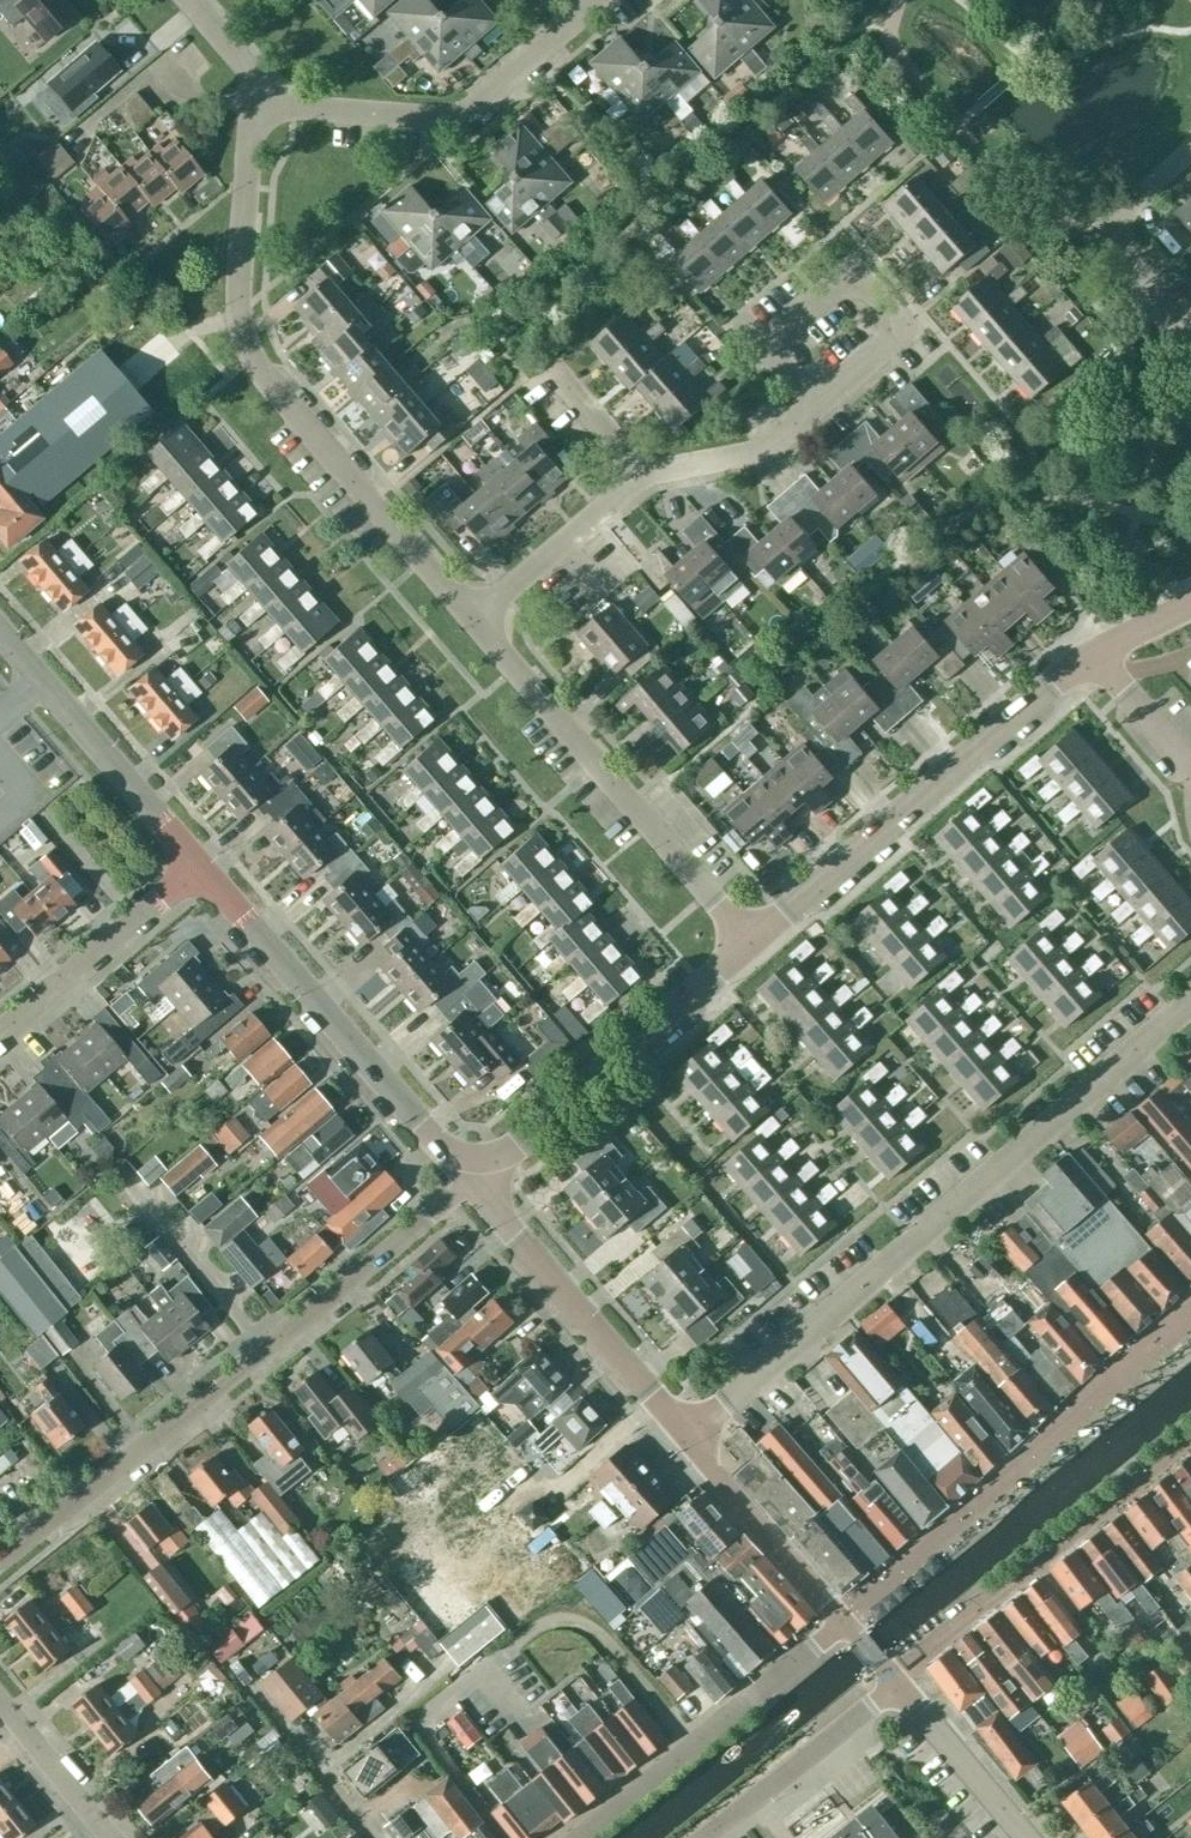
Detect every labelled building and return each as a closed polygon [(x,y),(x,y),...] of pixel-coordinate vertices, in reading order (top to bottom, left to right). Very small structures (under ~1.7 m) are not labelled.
[(11,26),(29,11),(50,36),(73,17),(59,0),(0,0),(0,13),(11,26)] [(335,9),(346,0),(327,0),(335,9)] [(375,15),(392,0),(363,0),(375,15)] [(409,36),(415,42),(441,20),(442,13),(430,0),(404,0),(390,13),(409,36)] [(469,46),(464,51),(471,60),(483,51),(474,42),(498,21),(481,0),(463,0),(446,14),(447,14),(447,21),(469,46)] [(717,20),(722,21),(746,0),(699,0),(716,20),(717,20)] [(723,26),(745,52),(753,46),(752,45),(773,27),(753,4),(757,0),(746,0),(722,21),(717,20),(716,20),(716,25),(723,26)] [(1072,12),(1087,0),(1062,0),(1072,12)] [(464,51),(469,46),(447,21),(447,14),(446,14),(442,14),(442,13),(441,20),(415,42),(409,36),(400,44),(410,57),(420,48),(440,71),(464,51)] [(745,52),(723,26),(716,25),(689,48),(714,77),(738,57),(746,67),(748,65),(757,75),(769,65),(753,46),(745,52)] [(614,105),(622,98),(617,92),(643,70),(644,63),(646,62),(624,36),(594,62),(614,86),(604,94),(614,105)] [(652,62),(650,62),(649,63),(649,70),(671,96),(679,90),(703,70),(677,41),(652,62)] [(90,92),(117,68),(96,44),(49,84),(75,114),(95,97),(90,92)] [(391,52),(401,64),(410,57),(400,44),(391,52)] [(649,63),(650,62),(646,62),(644,63),(643,70),(617,92),(622,98),(614,105),(614,106),(609,111),(616,120),(631,107),(644,121),(667,101),(675,110),(687,99),(679,90),(671,96),(649,70),(649,63)] [(115,108),(124,119),(145,102),(135,91),(115,108)] [(869,162),(892,142),(864,109),(865,108),(852,93),(844,100),(857,115),(843,128),(840,129),(869,162)] [(684,120),(696,109),(687,99),(675,110),(684,120)] [(145,102),(124,119),(133,130),(154,113),(145,102)] [(776,123),(782,131),(794,121),(787,113),(776,123)] [(835,135),(820,147),(818,149),(847,182),(869,162),(840,129),(843,128),(830,113),(822,120),(835,135)] [(546,153),(541,147),(551,139),(559,149),(574,137),(558,119),(534,137),(522,124),(492,149),(514,175),(520,175),(546,153)] [(820,147),(807,133),(799,140),(812,154),(795,170),(824,203),(847,182),(818,149),(820,147)] [(551,139),(541,147),(546,153),(520,175),(514,175),(514,181),(520,181),(542,208),(548,202),(572,182),(550,156),(559,149),(551,139)] [(35,157),(44,168),(64,151),(55,140),(35,157)] [(174,187),(173,187),(178,193),(202,173),(174,140),(162,151),(158,145),(147,155),(174,187)] [(933,156),(943,167),(956,155),(946,144),(933,156)] [(64,151),(44,168),(53,179),(74,162),(64,151)] [(644,162),(655,174),(664,166),(652,154),(644,162)] [(173,187),(174,187),(147,155),(136,164),(131,159),(120,168),(147,200),(146,201),(151,207),(173,187)] [(914,176),(882,204),(905,231),(952,190),(948,185),(933,198),(921,183),(936,170),(928,162),(913,175),(914,176)] [(91,183),(96,188),(98,187),(125,219),(146,201),(147,200),(120,168),(109,178),(104,172),(91,183)] [(725,187),(738,202),(739,201),(767,233),(790,213),(762,181),(746,195),(732,180),(725,187)] [(520,181),(514,181),(488,203),(514,233),(537,212),(545,221),(538,227),(551,241),(569,226),(558,213),(548,202),(542,208),(520,181)] [(413,246),(408,240),(434,217),(435,211),(411,185),(382,211),(402,233),(393,241),(403,252),(396,258),(397,259),(413,246)] [(98,187),(96,188),(86,197),(91,202),(79,212),(106,244),(129,225),(124,220),(125,219),(98,187)] [(491,218),(465,189),(440,211),(440,218),(463,244),(468,239),(468,238),(491,218)] [(952,190),(905,231),(927,257),(960,229),(975,216),(968,208),(953,220),(941,206),(955,193),(952,190)] [(1176,212),(1190,230),(1190,199),(1176,212)] [(710,200),(702,207),(715,221),(716,220),(745,253),(767,233),(739,201),(738,202),(723,215),(710,200)] [(565,208),(558,213),(569,226),(575,221),(565,208)] [(413,246),(397,259),(408,271),(415,272),(426,261),(433,269),(451,253),(459,263),(466,258),(477,248),(468,239),(463,244),(440,218),(440,211),(435,211),(434,217),(408,240),(413,246)] [(692,242),(694,240),(723,273),(745,253),(716,220),(715,221),(700,235),(687,220),(679,227),(692,242)] [(54,236),(63,246),(76,234),(67,224),(54,236)] [(927,257),(942,274),(957,261),(965,271),(989,250),(980,240),(974,245),(960,229),(927,257)] [(692,242),(678,254),(665,240),(657,246),(670,262),(671,261),(700,293),(723,273),(694,240),(692,242)] [(474,266),(484,257),(477,248),(466,258),(474,266)] [(312,328),(347,298),(350,295),(339,283),(355,270),(339,251),(313,273),(322,283),(297,305),(309,319),(306,321),(312,328)] [(973,328),(1008,298),(1006,297),(994,282),(1008,269),(1002,261),(999,263),(993,256),(980,267),(987,275),(953,305),(973,328)] [(378,271),(385,279),(395,270),(388,262),(378,271)] [(417,285),(427,297),(435,290),(424,279),(417,285)] [(1021,284),(1006,297),(1008,298),(973,328),(992,351),(1027,321),(1013,305),(1028,292),(1021,284)] [(350,295),(347,298),(312,328),(318,334),(320,332),(332,345),(378,306),(370,296),(359,306),(350,295)] [(589,344),(610,367),(644,337),(642,335),(629,320),(644,307),(638,300),(622,313),(623,314),(589,344)] [(371,345),(375,342),(374,341),(365,331),(385,313),(378,306),(332,345),(323,352),(335,366),(333,368),(339,375),(341,373),(341,372),(372,346),(371,345)] [(1049,345),(1063,333),(1056,325),(1042,337),(1027,321),(992,351),(1012,374),(1047,344),(1049,345)] [(642,335),(644,337),(610,367),(630,390),(634,387),(634,386),(664,360),(663,359),(649,343),(664,330),(657,322),(642,335)] [(374,341),(375,342),(371,345),(372,346),(341,372),(341,373),(352,385),(349,388),(355,395),(392,363),(382,352),(394,341),(386,332),(374,341)] [(11,360),(10,359),(22,349),(11,337),(0,346),(0,370),(11,360)] [(1061,360),(1049,345),(1047,344),(1012,374),(1032,397),(1067,367),(1068,369),(1083,355),(1076,347),(1061,360)] [(488,346),(478,354),(486,363),(495,355),(488,346)] [(98,351),(22,416),(48,447),(74,478),(129,431),(138,441),(146,435),(137,424),(152,412),(136,393),(140,389),(120,365),(115,369),(98,351)] [(634,386),(634,387),(654,409),(689,378),(690,379),(705,366),(698,358),(683,371),(668,354),(663,359),(664,360),(634,386)] [(375,412),(418,376),(421,373),(414,365),(402,375),(392,363),(355,395),(360,402),(364,399),(375,412)] [(389,435),(423,406),(427,403),(417,391),(428,381),(421,373),(418,376),(375,412),(388,427),(384,429),(389,435)] [(703,394),(690,379),(689,378),(654,409),(674,432),(709,402),(710,403),(725,390),(717,381),(703,394)] [(889,403),(903,420),(892,429),(925,465),(943,449),(928,432),(942,420),(911,384),(889,403)] [(437,415),(427,403),(423,406),(389,435),(394,441),(398,439),(410,453),(435,431),(443,441),(464,423),(448,405),(437,415)] [(48,447),(22,416),(16,421),(2,406),(0,408),(0,488),(48,447)] [(527,449),(516,459),(548,497),(555,491),(552,488),(566,475),(545,451),(555,442),(537,420),(517,437),(527,449)] [(881,439),(866,422),(847,439),(867,461),(880,476),(889,468),(903,485),(925,465),(892,429),(881,439)] [(148,494),(167,478),(165,476),(201,445),(181,423),(145,454),(159,469),(140,485),(148,494)] [(847,439),(829,455),(843,472),(831,481),(858,512),(888,486),(880,476),(867,461),(847,439)] [(185,500),(184,498),(219,467),(201,445),(165,476),(167,478),(178,491),(160,507),(167,516),(185,500)] [(0,488),(0,541),(5,548),(22,534),(25,539),(44,523),(21,496),(29,489),(42,505),(74,478),(48,447),(0,488)] [(485,464),(525,510),(539,498),(542,501),(548,497),(516,459),(504,469),(494,456),(485,464)] [(476,493),(477,494),(508,531),(515,524),(512,521),(525,510),(485,464),(477,470),(488,483),(476,493)] [(186,538),(204,522),(202,520),(238,489),(219,467),(184,498),(185,500),(197,513),(178,529),(186,538)] [(819,530),(830,543),(837,537),(837,530),(858,512),(831,482),(820,491),(806,475),(787,491),(820,529),(819,530)] [(202,520),(204,522),(215,535),(197,551),(205,560),(224,544),(222,542),(258,512),(238,489),(202,520)] [(476,493),(465,502),(455,490),(436,506),(455,527),(463,520),(485,545),(498,533),(501,536),(508,531),(477,494),(476,493)] [(797,564),(817,547),(809,538),(819,530),(820,529),(787,491),(769,507),(783,524),(771,534),(797,564)] [(908,508),(920,522),(927,516),(914,502),(908,508)] [(99,516),(106,525),(117,515),(110,506),(99,516)] [(683,532),(697,548),(686,557),(712,588),(722,599),(742,582),(731,571),(711,547),(721,538),(702,515),(683,532)] [(802,569),(797,564),(771,534),(761,543),(747,526),(726,544),(746,567),(756,558),(781,587),(802,569)] [(280,555),(260,533),(225,564),(238,579),(220,595),(227,604),(246,588),(244,586),(280,555)] [(137,538),(115,557),(124,568),(146,549),(137,538)] [(45,541),(19,563),(40,588),(81,553),(70,540),(55,553),(45,541)] [(660,551),(641,567),(661,590),(671,581),(691,605),(702,617),(722,599),(712,588),(711,587),(686,557),(674,567),(660,551)] [(81,553),(40,588),(60,613),(87,591),(77,579),(92,566),(81,553)] [(1026,553),(1006,571),(1046,617),(1054,610),(1043,597),(1055,587),(1026,553)] [(246,626),(265,610),(263,608),(298,577),(280,555),(244,586),(246,588),(257,601),(238,617),(246,626)] [(919,578),(926,586),(939,575),(932,568),(919,578)] [(1046,617),(1006,571),(986,588),(1015,621),(1027,611),(1038,624),(1046,617)] [(265,648),(283,632),(282,630),(317,599),(298,577),(263,608),(265,610),(276,624),(257,640),(265,648)] [(631,598),(643,611),(660,596),(648,583),(631,598)] [(1015,621),(986,588),(966,605),(1007,651),(1016,643),(1005,631),(1015,621)] [(283,632),(295,645),(276,662),(284,671),(303,653),(302,652),(337,622),(317,599),(282,630),(283,632)] [(99,604),(73,627),(94,652),(135,617),(124,604),(109,616),(99,604)] [(612,604),(578,633),(597,655),(631,626),(612,604)] [(966,605),(946,623),(975,656),(988,645),(999,658),(1007,651),(966,605)] [(217,628),(227,640),(241,628),(231,616),(217,628)] [(135,617),(94,652),(116,676),(142,654),(132,643),(146,630),(135,617)] [(597,655),(615,676),(624,668),(631,676),(653,657),(646,649),(648,647),(631,626),(597,655)] [(913,626),(893,643),(894,644),(919,673),(930,663),(944,680),(963,663),(943,641),(933,649),(913,626)] [(316,691),(300,705),(308,715),(324,700),(343,684),(341,681),(377,651),(357,628),(321,659),(335,675),(316,691)] [(818,642),(829,654),(840,644),(830,632),(818,642)] [(919,673),(894,644),(893,643),(873,660),(882,670),(872,679),(884,692),(904,715),(922,700),(908,683),(919,673)] [(343,722),(362,706),(360,703),(395,672),(377,651),(341,681),(343,684),(354,697),(335,713),(343,722)] [(681,685),(663,665),(630,693),(630,694),(617,705),(624,713),(637,702),(647,714),(681,685)] [(904,715),(884,692),(872,679),(862,687),(853,677),(845,666),(824,684),(834,696),(859,724),(870,715),(885,732),(904,715)] [(154,668),(128,691),(149,715),(190,681),(179,668),(164,680),(154,668)] [(362,744),(381,728),(378,725),(414,694),(395,672),(360,703),(362,706),(373,719),(354,735),(362,744)] [(149,715),(170,740),(196,718),(186,706),(201,694),(190,681),(149,715)] [(730,694),(739,705),(751,695),(742,684),(730,694)] [(824,684),(813,694),(805,685),(785,702),(843,768),(862,752),(847,734),(859,724),(834,696),(824,684)] [(652,745),(698,706),(681,685),(647,714),(657,725),(644,736),(652,745)] [(232,706),(244,720),(268,700),(256,686),(232,706)] [(381,728),(392,740),(373,756),(381,765),(400,748),(399,746),(433,717),(414,694),(378,725),(381,728)] [(681,754),(714,725),(698,706),(652,745),(658,751),(670,741),(681,754)] [(249,768),(239,757),(249,749),(231,728),(206,750),(216,761),(200,774),(218,795),(249,768)] [(1095,751),(1075,728),(1040,758),(1037,754),(1019,769),(1027,779),(1044,765),(1055,777),(1059,782),(1095,751)] [(283,746),(304,771),(320,757),(298,732),(283,746)] [(456,761),(436,738),(401,768),(415,784),(396,800),(404,810),(423,793),(421,791),(456,761)] [(834,778),(804,743),(784,760),(824,808),(832,801),(821,789),(834,778)] [(1047,801),(1063,787),(1074,800),(1078,804),(1114,773),(1095,751),(1059,782),(1055,777),(1038,792),(1047,801)] [(713,758),(694,775),(704,787),(724,770),(713,758)] [(824,808),(784,760),(764,777),(794,812),(806,802),(816,815),(824,808)] [(442,815),(440,813),(475,783),(456,761),(421,791),(423,793),(434,806),(415,822),(423,832),(442,815)] [(295,787),(287,777),(279,784),(271,774),(261,782),(249,768),(218,795),(239,819),(254,806),(262,815),(295,787)] [(1114,773),(1078,804),(1074,800),(1057,814),(1066,824),(1083,809),(1098,827),(1134,796),(1114,773)] [(764,777),(745,794),(785,841),(792,835),(782,822),(794,812),(764,777)] [(442,815),(453,828),(434,844),(441,853),(460,836),(459,835),(494,805),(475,783),(440,813),(442,815)] [(283,856),(315,828),(306,817),(314,809),(295,787),(262,815),(264,817),(268,814),(277,825),(264,835),(283,856)] [(970,807),(934,838),(954,861),(991,829),(987,824),(976,811),(992,797),(984,788),(966,803),(970,807)] [(745,794),(724,812),(754,846),(766,836),(777,848),(785,841),(745,794)] [(479,858),(514,827),(494,805),(459,835),(460,836),(472,849),(453,866),(462,875),(480,859),(479,858)] [(1003,810),(987,824),(991,829),(954,861),(973,883),(1010,851),(1006,846),(995,834),(1011,820),(1003,810)] [(33,848),(46,837),(31,820),(18,831),(33,848)] [(372,835),(383,846),(391,838),(381,827),(372,835)] [(336,834),(327,842),(315,828),(283,856),(304,880),(324,863),(332,872),(353,853),(336,834)] [(1148,851),(1129,828),(1094,858),(1090,854),(1073,869),(1081,879),(1098,865),(1108,877),(1112,882),(1148,851)] [(1031,843),(1022,832),(1006,846),(1010,851),(973,883),(993,905),(1029,873),(1025,868),(1015,857),(1031,843)] [(554,856),(535,834),(495,868),(508,883),(490,899),(498,907),(516,892),(514,890),(554,856)] [(0,842),(0,868),(17,851),(4,838),(0,842)] [(50,850),(28,868),(41,883),(30,892),(54,920),(73,904),(54,882),(68,871),(50,850)] [(1131,904),(1167,874),(1148,851),(1112,882),(1108,877),(1092,891),(1100,901),(1117,887),(1127,900),(1131,904)] [(341,922),(373,894),(364,883),(373,876),(353,853),(332,872),(342,885),(323,902),(341,922)] [(1025,868),(1029,873),(993,905),(1012,928),(1049,896),(1033,878),(1049,864),(1041,854),(1025,868)] [(535,914),(533,912),(573,878),(554,856),(514,890),(516,892),(527,905),(509,921),(517,930),(535,914)] [(401,876),(410,887),(423,877),(414,866),(401,876)] [(887,891),(852,921),(872,944),(908,913),(904,908),(893,896),(910,881),(901,871),(884,887),(887,891)] [(1127,900),(1111,914),(1120,924),(1136,910),(1146,922),(1150,927),(1186,896),(1167,874),(1131,904),(1127,900)] [(536,951),(550,939),(548,937),(583,908),(592,900),(573,878),(533,912),(535,914),(546,927),(528,942),(536,951)] [(0,897),(0,915),(16,933),(24,926),(34,937),(40,932),(42,934),(52,925),(50,923),(54,920),(30,892),(21,900),(11,888),(0,897)] [(411,920),(394,901),(385,908),(373,894),(341,922),(361,946),(381,929),(389,939),(411,920)] [(923,931),(912,918),(929,904),(921,894),(904,908),(908,913),(872,944),(891,966),(927,935),(923,931)] [(1190,932),(1190,901),(1186,896),(1150,927),(1146,922),(1130,936),(1139,946),(1155,932),(1170,950),(1190,932)] [(569,961),(567,959),(602,930),(583,908),(548,937),(550,939),(561,952),(542,968),(550,977),(569,961)] [(1043,929),(1007,960),(1027,982),(1063,951),(1060,946),(1049,934),(1065,920),(1056,910),(1039,925),(1043,929)] [(891,966),(910,989),(946,958),(931,940),(948,926),(939,916),(923,931),(927,935),(891,966)] [(431,961),(422,951),(430,943),(411,920),(389,939),(401,952),(381,969),(399,989),(431,961)] [(588,983),(587,981),(621,952),(602,930),(567,959),(569,961),(580,975),(561,991),(569,1000),(588,983)] [(1082,973),(1079,969),(1068,956),(1085,942),(1076,932),(1060,946),(1063,951),(1027,982),(1046,1004),(1082,973)] [(793,960),(759,990),(778,1013),(814,982),(810,976),(799,964),(815,949),(807,939),(789,955),(793,960)] [(208,979),(191,959),(198,953),(187,941),(135,985),(153,1006),(165,996),(175,1007),(208,979)] [(606,1003),(640,974),(621,952),(587,981),(588,983),(599,996),(580,1013),(588,1022),(608,1005),(606,1003)] [(1046,1004),(1065,1027),(1101,996),(1087,978),(1103,964),(1095,955),(1079,969),(1082,973),(1046,1004)] [(430,1001),(439,1012),(461,993),(463,995),(480,980),(487,975),(475,961),(459,976),(452,968),(443,975),(431,961),(399,989),(418,1012),(430,1001)] [(833,1004),(829,999),(818,986),(835,972),(826,962),(810,976),(814,982),(778,1013),(797,1035),(833,1004)] [(940,991),(905,1021),(925,1044),(961,1012),(957,1008),(947,995),(963,981),(955,971),(937,987),(940,991)] [(225,999),(208,979),(175,1007),(191,1027),(161,1053),(172,1065),(190,1050),(242,1005),(232,993),(225,999)] [(449,1023),(430,1040),(449,1062),(481,1035),(480,1033),(490,1024),(492,1027),(503,1018),(493,1006),(498,1001),(480,980),(463,995),(461,993),(439,1012),(449,1023)] [(848,1021),(837,1008),(854,994),(845,984),(829,999),(833,1004),(797,1035),(816,1057),(852,1026),(848,1021)] [(974,994),(957,1008),(961,1012),(925,1044),(944,1066),(981,1034),(977,1030),(966,1017),(982,1003),(974,994)] [(816,1057),(836,1080),(872,1049),(856,1030),(873,1016),(865,1007),(848,1021),(852,1026),(816,1057)] [(104,1075),(124,1058),(146,1084),(159,1073),(147,1059),(103,1008),(90,1018),(96,1025),(76,1042),(104,1075)] [(249,1013),(203,1052),(209,1059),(225,1045),(238,1060),(268,1035),(249,1013)] [(1001,1025),(993,1016),(977,1030),(981,1034),(944,1066),(963,1088),(999,1057),(996,1053),(985,1040),(1001,1025)] [(492,1027),(490,1024),(480,1033),(481,1035),(449,1062),(468,1084),(488,1068),(499,1081),(521,1061),(492,1027)] [(711,1043),(676,1073),(695,1096),(731,1065),(727,1060),(716,1048),(733,1033),(724,1024),(707,1039),(711,1043)] [(271,1038),(229,1074),(224,1078),(233,1089),(244,1080),(242,1077),(248,1072),(260,1086),(290,1061),(271,1038)] [(963,1088),(983,1111),(1019,1079),(1005,1063),(1021,1048),(1013,1038),(996,1053),(999,1057),(963,1088)] [(95,1104),(85,1092),(104,1075),(76,1042),(56,1059),(51,1052),(38,1063),(43,1068),(86,1119),(96,1131),(109,1121),(95,1104)] [(695,1096),(714,1118),(750,1087),(747,1082),(736,1070),(752,1056),(744,1046),(727,1060),(731,1065),(695,1096)] [(159,1081),(169,1092),(189,1073),(180,1062),(159,1081)] [(867,1081),(831,1111),(851,1134),(887,1104),(883,1099),(872,1086),(888,1072),(880,1062),(863,1077),(867,1081)] [(293,1063),(262,1089),(246,1102),(264,1122),(292,1098),(292,1097),(309,1083),(293,1063)] [(1186,1066),(1168,1082),(1179,1095),(1186,1088),(1190,1094),(1190,1072),(1186,1066)] [(36,1085),(16,1102),(45,1136),(54,1146),(86,1119),(43,1068),(31,1078),(36,1085)] [(714,1118),(734,1141),(770,1110),(755,1092),(771,1078),(763,1068),(747,1082),(750,1087),(714,1118)] [(203,1089),(212,1099),(226,1088),(217,1077),(203,1089)] [(851,1134),(870,1156),(906,1126),(902,1121),(891,1108),(907,1094),(900,1085),(883,1099),(887,1104),(851,1134)] [(313,1088),(284,1113),(257,1135),(259,1137),(257,1143),(264,1151),(270,1150),(277,1158),(332,1111),(313,1088)] [(1189,1162),(1188,1163),(1190,1166),(1190,1123),(1165,1093),(1145,1110),(1189,1162)] [(45,1136),(16,1102),(0,1116),(0,1148),(22,1175),(35,1164),(25,1152),(45,1136)] [(870,1156),(889,1179),(925,1148),(910,1131),(927,1117),(918,1107),(902,1121),(906,1126),(870,1156)] [(1131,1111),(1104,1132),(1118,1150),(1145,1129),(1131,1111)] [(335,1114),(284,1157),(293,1169),(307,1157),(302,1151),(306,1149),(318,1163),(352,1134),(335,1114)] [(217,1141),(228,1154),(250,1136),(233,1116),(212,1134),(217,1141)] [(758,1135),(723,1166),(742,1188),(779,1157),(775,1153),(763,1140),(780,1125),(772,1116),(754,1131),(758,1135)] [(160,1178),(174,1195),(199,1174),(201,1177),(216,1164),(205,1151),(217,1141),(212,1134),(200,1145),(160,1178)] [(628,1178),(614,1161),(622,1155),(605,1134),(575,1159),(585,1171),(565,1188),(573,1198),(575,1196),(588,1212),(628,1178)] [(655,1160),(670,1148),(661,1137),(646,1150),(655,1160)] [(798,1179),(794,1175),(783,1162),(799,1147),(792,1138),(775,1153),(779,1157),(742,1188),(762,1211),(798,1179)] [(349,1201),(384,1171),(360,1143),(336,1164),(333,1160),(307,1184),(333,1214),(349,1201)] [(1083,1149),(1073,1157),(1090,1176),(1099,1168),(1083,1149)] [(1025,1200),(1032,1208),(1027,1212),(1066,1257),(1107,1304),(1110,1301),(1138,1333),(1188,1290),(1190,1287),(1190,1234),(1172,1213),(1147,1235),(1143,1238),(1105,1194),(1089,1177),(1068,1151),(1041,1174),(1047,1181),(1025,1200)] [(147,1185),(166,1169),(155,1156),(136,1172),(147,1185)] [(1187,1178),(1172,1160),(1159,1171),(1153,1164),(1139,1175),(1150,1187),(1149,1187),(1161,1200),(1172,1213),(1190,1234),(1190,1183),(1187,1178)] [(817,1202),(813,1198),(802,1185),(819,1170),(811,1161),(794,1175),(798,1179),(762,1211),(781,1233),(817,1202)] [(1115,1185),(1099,1168),(1090,1176),(1089,1177),(1105,1194),(1115,1185)] [(325,1223),(284,1258),(301,1277),(331,1251),(330,1250),(341,1241),(347,1248),(386,1216),(378,1208),(399,1189),(384,1171),(349,1201),(350,1202),(325,1223)] [(640,1191),(628,1178),(588,1212),(601,1227),(598,1229),(607,1239),(627,1221),(636,1232),(667,1207),(648,1184),(640,1191)] [(781,1233),(800,1255),(836,1224),(822,1207),(839,1192),(830,1183),(813,1198),(817,1202),(781,1233)] [(1149,1187),(1140,1195),(1151,1208),(1161,1200),(1149,1187)] [(53,1188),(43,1196),(52,1206),(62,1198),(53,1188)] [(263,1211),(273,1222),(293,1205),(283,1194),(263,1211)] [(202,1229),(218,1247),(249,1221),(233,1202),(202,1229)] [(1007,1305),(984,1324),(990,1330),(1036,1383),(1041,1379),(1060,1401),(1077,1387),(1081,1383),(1103,1364),(1135,1336),(1107,1304),(1066,1257),(1027,1212),(1027,1211),(994,1239),(1023,1273),(1050,1304),(1029,1322),(1045,1342),(1031,1354),(1014,1334),(1025,1326),(1012,1311),(1007,1305)] [(123,1225),(136,1240),(147,1230),(134,1215),(123,1225)] [(705,1269),(691,1253),(700,1246),(682,1225),(652,1250),(662,1262),(642,1279),(650,1289),(653,1287),(666,1303),(705,1269)] [(219,1249),(251,1288),(273,1267),(242,1230),(219,1249)] [(36,1335),(80,1299),(29,1235),(0,1258),(0,1290),(36,1335)] [(413,1306),(443,1280),(438,1274),(456,1257),(440,1239),(439,1239),(410,1264),(418,1273),(398,1290),(413,1306)] [(762,1261),(744,1276),(757,1292),(775,1276),(762,1261)] [(725,1275),(717,1283),(705,1269),(666,1303),(678,1317),(676,1319),(684,1329),(705,1312),(714,1323),(744,1297),(725,1275)] [(428,1334),(438,1346),(439,1347),(478,1313),(472,1307),(488,1292),(472,1274),(442,1300),(453,1312),(428,1334)] [(148,1294),(160,1311),(188,1345),(209,1328),(200,1316),(212,1307),(187,1276),(166,1292),(160,1285),(148,1294)] [(950,1283),(934,1298),(956,1324),(947,1332),(975,1364),(975,1363),(1033,1430),(1056,1408),(1036,1383),(990,1330),(984,1324),(950,1283)] [(385,1301),(397,1315),(410,1305),(397,1290),(385,1301)] [(438,1346),(436,1348),(457,1371),(453,1374),(464,1386),(477,1375),(466,1363),(473,1357),(463,1346),(474,1337),(483,1347),(514,1320),(494,1298),(478,1313),(439,1347),(438,1346)] [(160,1311),(147,1321),(134,1304),(114,1320),(124,1332),(146,1360),(157,1351),(166,1362),(188,1345),(160,1311)] [(860,1328),(877,1348),(901,1326),(884,1307),(860,1328)] [(100,1312),(83,1323),(89,1333),(106,1322),(100,1312)] [(42,1330),(61,1354),(77,1341),(59,1317),(42,1330)] [(146,1360),(124,1332),(114,1320),(94,1336),(108,1353),(93,1364),(121,1399),(144,1380),(143,1379),(134,1369),(146,1360)] [(928,1414),(857,1328),(825,1355),(897,1442),(895,1444),(947,1505),(948,1504),(949,1505),(980,1478),(980,1477),(981,1476),(933,1420),(933,1421),(927,1415),(928,1414)] [(450,1430),(478,1406),(431,1350),(402,1373),(394,1363),(396,1362),(370,1329),(343,1350),(369,1382),(383,1371),(391,1381),(389,1383),(405,1403),(420,1391),(450,1430)] [(57,1356),(58,1356),(59,1356),(43,1336),(26,1350),(41,1369),(57,1356)] [(540,1349),(519,1368),(520,1369),(491,1394),(499,1403),(515,1389),(514,1388),(518,1383),(527,1394),(522,1399),(535,1414),(549,1401),(551,1402),(571,1384),(540,1349)] [(975,1364),(952,1383),(1010,1451),(1033,1430),(975,1363),(975,1364)] [(351,1384),(342,1391),(337,1395),(317,1370),(294,1388),(314,1414),(311,1417),(327,1437),(345,1422),(358,1440),(381,1422),(351,1384)] [(63,1447),(73,1440),(71,1438),(85,1426),(58,1393),(58,1394),(46,1379),(35,1387),(47,1403),(30,1416),(57,1449),(62,1445),(63,1447)] [(853,1390),(827,1412),(858,1449),(884,1427),(880,1423),(853,1390)] [(933,1420),(934,1419),(982,1477),(1007,1456),(955,1392),(928,1415),(933,1420)] [(537,1428),(527,1437),(541,1453),(564,1433),(578,1448),(606,1423),(582,1396),(560,1416),(554,1421),(541,1433),(537,1428)] [(250,1423),(272,1451),(256,1463),(280,1493),(310,1469),(297,1454),(305,1448),(272,1406),(250,1423)] [(529,1419),(508,1437),(517,1446),(537,1428),(529,1419)] [(742,1427),(726,1441),(739,1457),(748,1464),(736,1474),(842,1595),(868,1573),(866,1570),(870,1566),(873,1570),(892,1553),(893,1552),(781,1423),(757,1444),(742,1427)] [(896,1550),(920,1530),(871,1475),(837,1435),(820,1450),(860,1494),(867,1488),(876,1499),(862,1511),(896,1550)] [(602,1499),(610,1508),(618,1502),(652,1472),(627,1445),(589,1478),(596,1486),(599,1482),(609,1493),(602,1499)] [(17,1458),(8,1447),(0,1453),(0,1472),(17,1458)] [(900,1450),(871,1475),(920,1530),(948,1506),(900,1450)] [(238,1505),(252,1494),(255,1491),(246,1479),(244,1480),(234,1467),(229,1471),(215,1454),(203,1464),(201,1462),(193,1469),(194,1471),(190,1474),(215,1505),(229,1494),(238,1505)] [(1173,1470),(1190,1495),(1190,1455),(1173,1470)] [(652,1472),(618,1502),(610,1508),(618,1517),(625,1511),(641,1528),(675,1498),(652,1472)] [(1151,1489),(1178,1525),(1190,1543),(1190,1502),(1170,1473),(1151,1489)] [(255,1491),(252,1494),(268,1513),(241,1534),(220,1508),(206,1519),(195,1505),(185,1512),(196,1526),(195,1527),(259,1607),(320,1558),(295,1526),(300,1522),(267,1481),(255,1491)] [(1179,1531),(1149,1491),(1126,1510),(1154,1547),(1168,1536),(1179,1550),(1176,1553),(1188,1568),(1178,1576),(1190,1594),(1190,1547),(1179,1531)] [(741,1534),(725,1515),(705,1492),(694,1500),(688,1493),(672,1507),(698,1537),(697,1539),(712,1557),(707,1561),(707,1562),(708,1563),(723,1550),(741,1534)] [(534,1500),(521,1511),(535,1527),(547,1516),(534,1500)] [(152,1502),(127,1522),(149,1548),(160,1539),(168,1549),(182,1538),(152,1502)] [(1121,1513),(1104,1527),(1146,1581),(1163,1566),(1121,1513)] [(677,1535),(664,1519),(645,1536),(648,1540),(633,1554),(661,1587),(678,1572),(695,1593),(713,1577),(724,1590),(725,1589),(735,1600),(749,1615),(752,1612),(781,1645),(816,1615),(745,1534),(725,1552),(723,1550),(708,1563),(707,1562),(707,1561),(695,1548),(690,1551),(677,1535)] [(1101,1529),(1078,1546),(1118,1598),(1130,1589),(1150,1614),(1160,1606),(1101,1529)] [(94,1548),(103,1560),(116,1549),(106,1538),(94,1548)] [(1121,1601),(1117,1603),(1077,1548),(1052,1568),(1082,1607),(1095,1596),(1115,1625),(1119,1622),(1124,1628),(1135,1620),(1130,1614),(1121,1601)] [(145,1576),(176,1612),(193,1598),(163,1561),(145,1576)] [(724,1590),(713,1577),(695,1593),(678,1572),(661,1587),(680,1609),(684,1605),(694,1617),(699,1613),(750,1672),(777,1648),(749,1615),(735,1600),(725,1589),(724,1590)] [(1023,1592),(1061,1640),(1065,1645),(1086,1628),(1042,1575),(1023,1591),(1023,1592)] [(216,1590),(227,1603),(238,1594),(227,1581),(216,1590)] [(72,1608),(86,1596),(77,1585),(63,1596),(72,1608)] [(1004,1607),(1043,1654),(1061,1640),(1023,1592),(1004,1607)] [(95,1607),(86,1596),(72,1608),(80,1618),(95,1607)] [(32,1600),(7,1620),(27,1645),(52,1624),(51,1623),(32,1600)] [(976,1628),(1033,1700),(1057,1682),(1000,1610),(980,1625),(976,1628)] [(51,1623),(52,1624),(27,1645),(47,1670),(72,1649),(58,1631),(68,1622),(62,1614),(51,1623)] [(661,1636),(679,1649),(695,1628),(677,1614),(661,1636)] [(1178,1628),(1180,1632),(1164,1644),(1185,1674),(1180,1677),(1190,1693),(1190,1692),(1190,1618),(1178,1628)] [(113,1645),(125,1660),(145,1643),(134,1628),(113,1645)] [(207,1643),(217,1659),(242,1644),(232,1628),(207,1643)] [(1010,1718),(1006,1721),(1020,1739),(1024,1735),(1021,1731),(1038,1716),(1028,1702),(973,1631),(955,1646),(1010,1718)] [(707,1648),(686,1665),(716,1701),(737,1683),(707,1648)] [(928,1667),(960,1710),(984,1691),(951,1648),(928,1667)] [(342,1684),(346,1690),(340,1695),(357,1716),(355,1717),(362,1724),(363,1726),(386,1708),(378,1697),(403,1677),(387,1658),(386,1658),(386,1657),(372,1668),(370,1666),(368,1668),(370,1670),(357,1680),(353,1675),(342,1684)] [(362,1724),(355,1717),(357,1716),(340,1695),(331,1703),(295,1658),(263,1683),(293,1720),(310,1706),(339,1743),(362,1724)] [(658,1675),(678,1698),(694,1684),(674,1661),(658,1675)] [(1145,1676),(1166,1704),(1184,1691),(1162,1663),(1145,1676)] [(93,1728),(154,1680),(144,1668),(128,1681),(110,1697),(99,1683),(74,1704),(93,1728)] [(609,1685),(625,1705),(615,1713),(649,1754),(668,1738),(619,1677),(609,1685)] [(146,1703),(162,1690),(154,1680),(93,1728),(114,1753),(139,1733),(128,1719),(146,1703)] [(1118,1701),(1139,1723),(1158,1705),(1136,1683),(1118,1701)] [(1073,1703),(1082,1715),(1094,1705),(1085,1693),(1073,1703)] [(605,1721),(589,1702),(579,1710),(628,1771),(649,1754),(615,1713),(605,1721)] [(446,1720),(467,1747),(482,1735),(461,1708),(446,1720)] [(568,1718),(584,1737),(574,1746),(608,1787),(628,1771),(579,1710),(568,1718)] [(230,1711),(212,1724),(223,1737),(240,1724),(230,1711)] [(1006,1721),(999,1711),(978,1726),(1016,1779),(1037,1763),(1019,1739),(1020,1739),(1006,1721)] [(1106,1729),(1117,1743),(1131,1731),(1119,1717),(1106,1729)] [(399,1726),(345,1769),(367,1796),(421,1753),(399,1726)] [(584,1800),(583,1800),(587,1805),(588,1804),(608,1787),(574,1746),(564,1754),(541,1726),(531,1734),(584,1800)] [(1064,1744),(1081,1767),(1105,1749),(1088,1726),(1064,1744)] [(521,1742),(544,1770),(534,1778),(564,1816),(583,1800),(584,1800),(531,1734),(521,1742)] [(161,1787),(138,1806),(153,1824),(191,1793),(193,1795),(214,1778),(187,1745),(151,1774),(161,1787)] [(524,1787),(508,1767),(488,1784),(503,1803),(493,1812),(514,1837),(537,1837),(564,1816),(534,1778),(524,1787)] [(1090,1779),(1064,1800),(1082,1824),(1109,1803),(1100,1792),(1116,1780),(1109,1771),(1093,1783),(1090,1779)] [(483,1823),(484,1822),(450,1778),(411,1808),(433,1837),(442,1837),(453,1829),(460,1837),(464,1837),(467,1836),(483,1823)] [(16,1798),(0,1779),(0,1811),(16,1798)] [(212,1834),(224,1824),(225,1824),(246,1807),(227,1783),(206,1801),(214,1811),(199,1823),(197,1821),(188,1828),(190,1831),(181,1837),(215,1837),(212,1834)] [(1082,1824),(1093,1837),(1115,1837),(1128,1827),(1119,1816),(1135,1804),(1147,1795),(1137,1783),(1126,1792),(1128,1795),(1112,1807),(1109,1803),(1082,1824)] [(5,1837),(18,1837),(36,1823),(16,1798),(0,1811),(0,1832),(5,1837)] [(423,1827),(410,1810),(386,1827),(395,1837),(408,1837),(413,1834),(416,1837),(430,1837),(423,1827)] [(848,1837),(899,1837),(880,1813),(848,1837)] [(1115,1837),(1141,1837),(1154,1828),(1147,1819),(1131,1831),(1128,1827),(1115,1837)] [(469,1837),(495,1837),(483,1823),(467,1836),(469,1837)]
